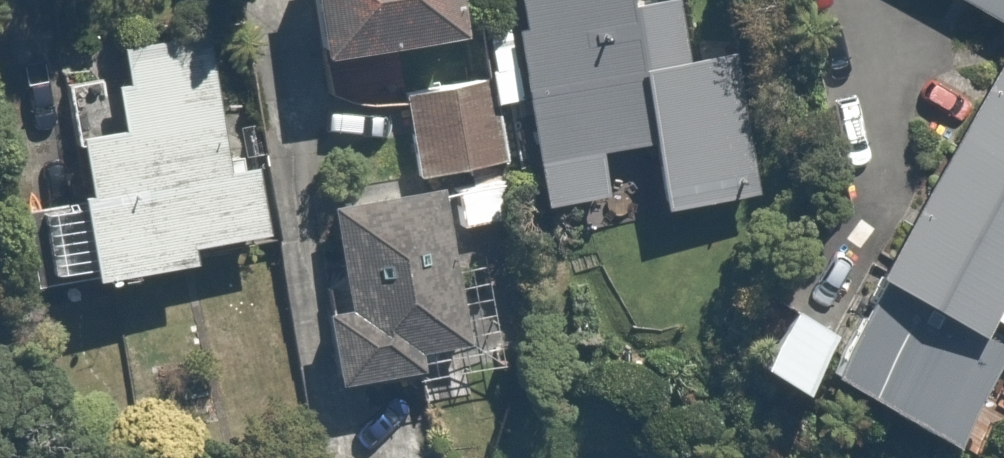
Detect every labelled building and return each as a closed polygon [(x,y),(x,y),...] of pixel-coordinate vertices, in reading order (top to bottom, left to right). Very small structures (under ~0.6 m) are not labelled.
[(326,81),(467,61),(458,0),(315,0),(326,81)] [(524,13),(486,17),(496,116),(535,112),(541,172),(546,221),(606,215),(600,166),(649,161),(633,0),(523,0),(524,13)] [(1003,35),(1003,0),(940,0),(1003,35)] [(234,171),(209,45),(126,62),(133,94),(118,97),(128,143),(83,152),(95,210),(26,224),(41,297),(98,285),(103,309),(204,289),(197,256),(274,240),(259,166),(234,171)] [(843,349),(798,324),(765,384),(821,414),(835,388),(962,457),(1003,380),(1003,365),(983,353),(995,332),(1003,337),(1003,54),(843,349)] [(742,69),(651,80),(669,220),(759,209),(742,69)] [(508,232),(501,175),(490,93),(402,104),(412,187),(450,182),(457,239),(508,232)] [(449,205),(336,216),(346,314),(326,316),(334,393),(422,384),(420,361),(465,356),(449,205)]
